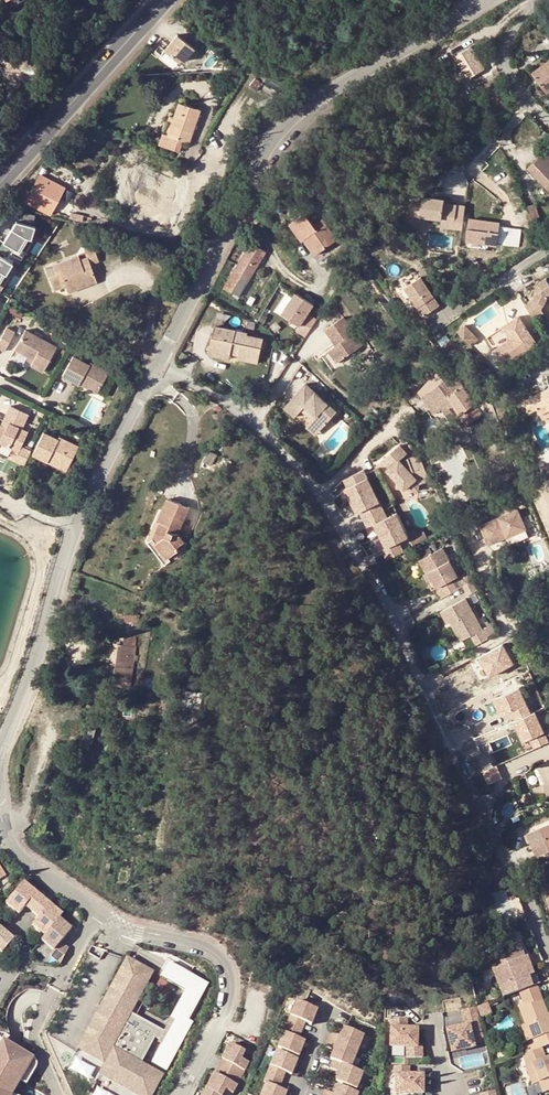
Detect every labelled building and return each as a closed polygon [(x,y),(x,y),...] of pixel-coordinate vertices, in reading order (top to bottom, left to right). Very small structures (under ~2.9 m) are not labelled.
[(192,49),(175,35),(163,50),(174,60),(176,57),(182,61),(192,49)] [(473,48),(456,57),(468,78),(485,69),(473,48)] [(37,69),(39,69),(38,57),(15,54),(14,56),(9,55),(7,77),(36,80),(37,69)] [(534,73),(548,92),(548,62),(534,73)] [(180,75),(177,73),(169,74),(163,83),(169,88),(180,75)] [(256,78),(252,82),(250,85),(257,90),(263,83),(256,78)] [(416,88),(420,96),(427,92),(423,84),(416,88)] [(165,145),(178,150),(182,140),(189,142),(200,110),(179,103),(174,117),(168,135),(165,145)] [(163,133),(168,135),(174,117),(169,116),(163,133)] [(474,142),(488,138),(485,129),(472,132),(474,142)] [(163,133),(159,144),(165,145),(168,135),(163,133)] [(533,165),(541,175),(542,173),(546,177),(541,181),(548,190),(548,152),(548,151),(533,165)] [(533,165),(530,168),(541,181),(546,177),(542,173),(541,175),(533,165)] [(50,214),(59,198),(63,189),(53,184),(51,185),(42,180),(44,176),(41,174),(26,202),(50,214)] [(53,184),(63,189),(64,186),(44,176),(42,180),(51,185),(53,184)] [(468,200),(427,196),(427,200),(415,199),(414,216),(445,219),(444,227),(465,229),(468,200)] [(540,217),(536,204),(528,208),(532,220),(540,217)] [(326,247),(337,239),(326,224),(323,220),(315,225),(306,213),(291,224),(303,241),(306,239),(316,254),(326,247)] [(475,229),(468,228),(467,240),(498,245),(499,243),(520,247),(523,229),(501,226),(502,224),(476,220),(475,229)] [(5,243),(20,252),(29,238),(34,240),(37,227),(18,222),(5,243)] [(385,234),(395,249),(405,242),(394,227),(385,234)] [(306,239),(303,241),(318,262),(330,253),(326,247),(316,254),(306,239)] [(250,243),(224,287),(239,296),(265,252),(250,243)] [(66,287),(95,276),(91,264),(99,261),(93,244),(84,247),(88,256),(80,259),(79,255),(53,264),(56,274),(49,276),(54,286),(64,282),(66,287)] [(15,265),(0,256),(0,284),(5,275),(8,276),(15,265)] [(95,276),(66,287),(68,293),(97,282),(95,276)] [(528,306),(536,320),(545,315),(542,310),(548,301),(548,302),(548,278),(541,283),(544,288),(542,291),(535,301),(528,306)] [(54,286),(55,291),(66,287),(64,282),(54,286)] [(412,295),(430,322),(445,312),(425,285),(412,295)] [(325,308),(298,291),(284,313),(301,324),(298,328),(308,334),(315,322),(322,313),(325,308)] [(344,316),(332,324),(355,349),(362,344),(344,316)] [(495,349),(506,365),(537,345),(520,318),(504,327),(505,328),(489,338),(495,349)] [(471,342),(479,337),(470,322),(462,328),(471,342)] [(337,361),(355,349),(332,324),(326,328),(337,344),(329,349),(337,361)] [(14,329),(6,326),(0,337),(0,347),(4,349),(14,329)] [(248,358),(259,360),(263,339),(248,336),(248,332),(216,326),(210,350),(231,354),(233,346),(240,348),(238,356),(237,359),(247,361),(248,358)] [(33,358),(30,363),(42,370),(55,346),(24,328),(14,347),(28,356),(33,358)] [(233,346),(231,354),(238,356),(240,348),(233,346)] [(231,354),(210,350),(209,355),(229,360),(231,354)] [(87,381),(84,386),(96,392),(108,371),(90,361),(88,363),(72,354),(61,374),(78,384),(79,382),(81,378),(87,381)] [(447,409),(444,411),(451,421),(475,403),(463,387),(450,396),(437,378),(419,392),(427,404),(432,401),(439,411),(442,408),(445,406),(447,409)] [(312,418),(321,426),(336,411),(306,382),(284,406),(293,415),(301,407),(304,404),(308,407),(305,411),(312,418)] [(545,396),(543,392),(525,401),(531,412),(538,409),(542,417),(548,413),(548,393),(545,396)] [(427,404),(434,414),(439,411),(432,401),(427,404)] [(1,444),(19,453),(16,460),(25,464),(31,451),(22,446),(29,432),(23,429),(30,415),(12,405),(2,426),(0,425),(0,445),(1,444)] [(306,425),(314,434),(321,426),(312,418),(306,425)] [(50,457),(69,466),(79,446),(59,436),(58,438),(44,431),(32,454),(47,462),(50,457)] [(431,480),(421,456),(403,463),(401,461),(409,454),(401,446),(384,461),(391,469),(389,471),(398,482),(398,490),(419,492),(420,484),(431,480)] [(210,451),(205,460),(212,464),(217,454),(210,451)] [(50,457),(47,462),(67,471),(69,466),(50,457)] [(540,467),(544,476),(548,473),(548,467),(548,468),(546,465),(540,467)] [(370,467),(346,477),(366,527),(378,522),(388,546),(382,548),(386,557),(418,545),(404,510),(390,516),(370,467)] [(180,551),(178,548),(185,542),(187,537),(179,534),(190,509),(168,499),(158,521),(160,523),(153,539),(168,559),(180,551)] [(513,537),(527,532),(519,512),(481,527),(490,547),(508,540),(507,537),(512,535),(513,537)] [(168,559),(153,539),(149,543),(165,564),(170,561),(168,559)] [(433,589),(439,600),(463,587),(442,547),(423,558),(431,571),(427,573),(436,588),(433,589)] [(431,571),(423,558),(418,561),(425,573),(423,575),(432,590),(433,589),(436,588),(427,573),(431,571)] [(465,586),(474,581),(469,572),(459,577),(463,587),(465,586)] [(478,591),(474,581),(465,586),(468,596),(478,591)] [(482,631),(465,599),(441,611),(447,623),(450,621),(460,641),(471,635),(476,646),(487,640),(486,639),(482,631)] [(127,622),(136,622),(140,623),(141,615),(126,614),(125,622),(127,622)] [(136,622),(127,622),(125,636),(134,636),(136,622)] [(496,634),(493,626),(482,631),(486,639),(496,634)] [(134,636),(125,636),(124,645),(136,647),(137,637),(134,636)] [(134,661),(135,656),(136,647),(124,645),(116,644),(114,661),(117,661),(115,679),(132,681),(134,661)] [(508,644),(471,660),(480,679),(516,663),(508,644)] [(117,661),(114,661),(109,660),(107,678),(115,679),(117,661)] [(173,679),(166,679),(165,698),(172,699),(173,679)] [(534,712),(524,687),(497,697),(503,714),(516,709),(532,749),(548,742),(548,733),(540,710),(534,712)] [(90,727),(85,743),(92,745),(97,728),(90,727)] [(544,764),(539,766),(546,784),(548,783),(548,777),(544,764)] [(489,783),(504,777),(499,765),(484,771),(489,783)] [(545,793),(542,785),(535,788),(538,796),(545,793)] [(529,833),(538,855),(548,850),(548,824),(529,833)] [(34,911),(44,898),(25,882),(8,904),(21,913),(28,906),(34,911)] [(65,914),(44,898),(34,911),(41,917),(34,925),(50,936),(53,932),(55,929),(61,919),(65,914)] [(73,927),(61,919),(55,929),(53,932),(50,936),(46,941),(56,949),(53,953),(62,960),(71,945),(63,940),(73,927)] [(15,939),(1,926),(0,925),(0,949),(3,952),(10,944),(15,939)] [(504,941),(508,940),(503,927),(499,929),(504,941)] [(506,984),(510,995),(540,984),(536,973),(533,974),(529,964),(527,965),(524,958),(518,942),(510,945),(506,946),(497,949),(509,983),(506,984)] [(158,1029),(134,1016),(145,997),(138,993),(150,973),(125,959),(76,1048),(104,1063),(98,1073),(138,1094),(148,1094),(159,1075),(139,1063),(153,1038),(158,1029)] [(174,1018),(151,1061),(166,1069),(193,1021),(188,1018),(208,981),(170,961),(162,975),(186,987),(170,1016),(174,1018)] [(500,987),(504,997),(510,995),(506,984),(500,987)] [(520,1009),(542,1000),(541,997),(519,1006),(520,1009)] [(542,1048),(548,1045),(548,1018),(548,1015),(542,1000),(520,1009),(532,1040),(537,1038),(539,1043),(526,1047),(528,1053),(542,1048)] [(490,1014),(488,1003),(478,1007),(480,1016),(490,1014)] [(275,1051),(295,1058),(301,1044),(295,1041),(301,1026),(307,1028),(313,1013),(292,1006),(275,1051)] [(477,1007),(461,1010),(465,1026),(446,1030),(452,1052),(474,1047),(473,1040),(484,1038),(477,1007)] [(407,1058),(423,1057),(422,1045),(417,1045),(418,1028),(407,1028),(407,1018),(392,1020),(391,1027),(390,1047),(406,1047),(407,1058)] [(162,1031),(158,1029),(153,1038),(157,1040),(162,1031)] [(355,1090),(362,1073),(349,1068),(362,1037),(341,1029),(337,1037),(328,1033),(323,1048),(332,1051),(328,1060),(331,1061),(328,1069),(338,1072),(334,1081),(355,1090)] [(11,1045),(14,1041),(10,1038),(5,1037),(1,1038),(0,1039),(0,1054),(7,1042),(11,1045)] [(7,1042),(0,1054),(0,1094),(15,1094),(37,1060),(14,1046),(11,1045),(7,1042)] [(217,1068),(240,1080),(249,1064),(241,1060),(245,1053),(229,1045),(217,1068)] [(528,1053),(523,1055),(528,1065),(532,1063),(540,1082),(544,1093),(548,1091),(548,1057),(546,1059),(542,1048),(528,1053)] [(261,1094),(284,1094),(285,1093),(277,1090),(282,1075),(288,1077),(294,1062),(273,1054),(262,1084),(265,1085),(261,1094)] [(526,1066),(533,1084),(540,1082),(532,1063),(528,1065),(526,1066)] [(409,1075),(409,1066),(393,1067),(393,1076),(395,1075),(395,1094),(423,1094),(423,1075),(409,1075)] [(212,1094),(224,1094),(226,1092),(232,1094),(233,1094),(240,1080),(217,1068),(205,1091),(212,1094)] [(358,1094),(337,1086),(334,1094),(325,1091),(323,1094),(358,1094)]
